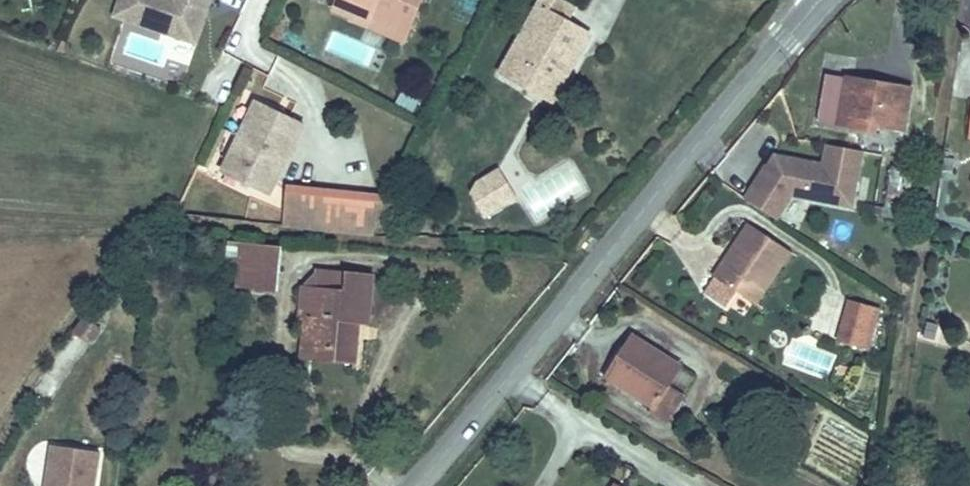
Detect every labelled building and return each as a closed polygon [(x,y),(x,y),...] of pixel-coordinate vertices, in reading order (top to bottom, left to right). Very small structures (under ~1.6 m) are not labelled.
[(189,14),(196,17),(202,0),(109,0),(102,19),(184,49),(193,24),(187,22),(189,14)] [(344,24),(346,19),(365,26),(367,21),(397,33),(402,19),(412,22),(421,0),(335,0),(328,18),(344,24)] [(500,75),(553,103),(588,38),(544,14),(552,1),(551,0),(539,0),(500,75)] [(193,24),(196,17),(189,14),(187,22),(193,24)] [(346,19),(344,24),(345,27),(402,50),(412,22),(402,19),(397,33),(367,21),(365,26),(346,19)] [(220,53),(208,91),(230,97),(241,59),(220,53)] [(823,82),(816,124),(901,137),(907,95),(823,82)] [(259,106),(224,170),(280,199),(286,188),(272,181),(301,129),(259,106)] [(849,214),(860,159),(825,153),(821,171),(773,160),(753,189),(751,188),(738,206),(771,226),(789,201),(849,214)] [(520,197),(541,222),(584,187),(563,162),(520,197)] [(515,203),(497,171),(478,181),(470,198),(483,221),(515,203)] [(912,178),(889,175),(882,224),(899,227),(904,228),(912,178)] [(382,237),(402,201),(295,193),(291,228),(382,237)] [(729,317),(742,298),(759,308),(792,258),(757,237),(726,285),(721,282),(707,305),(729,317)] [(234,248),(232,293),(270,295),(273,250),(234,248)] [(296,293),(295,324),(315,325),(312,369),(352,371),(353,344),(342,343),(342,327),(365,328),(368,275),(339,274),(338,295),(296,293)] [(870,356),(882,314),(847,306),(836,349),(870,356)] [(95,343),(103,328),(82,316),(73,331),(95,343)] [(796,338),(785,362),(825,381),(836,356),(796,338)] [(659,417),(655,424),(673,435),(689,409),(673,399),(686,377),(635,344),(621,365),(634,373),(621,394),(659,417)] [(59,484),(64,448),(54,447),(48,483),(59,484)] [(102,454),(64,448),(59,484),(48,483),(48,485),(97,485),(102,454)]
